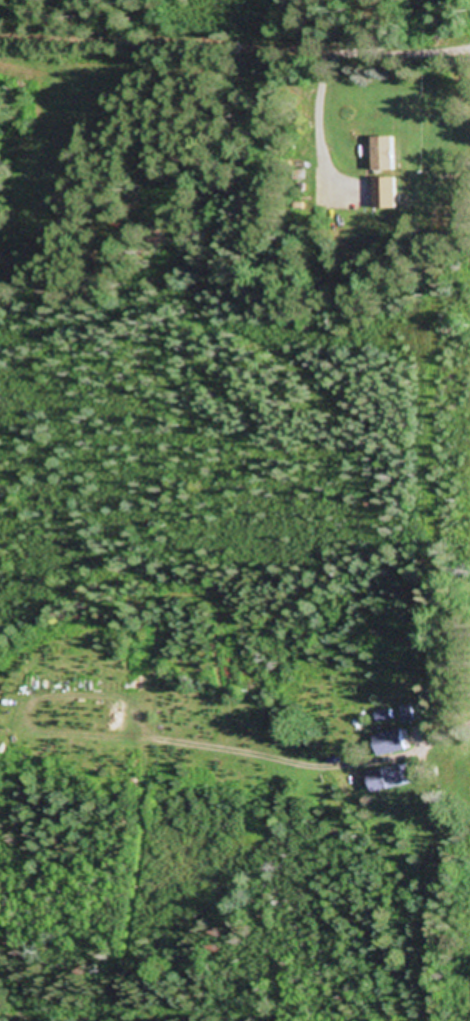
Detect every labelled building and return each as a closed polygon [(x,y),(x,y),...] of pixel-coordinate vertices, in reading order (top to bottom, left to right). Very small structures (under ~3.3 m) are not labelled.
[(397,138),(377,138),(377,173),(397,173),(397,138)] [(380,757),(408,752),(404,730),(376,735),(380,757)] [(375,793),(416,784),(411,764),(371,773),(375,793)]
